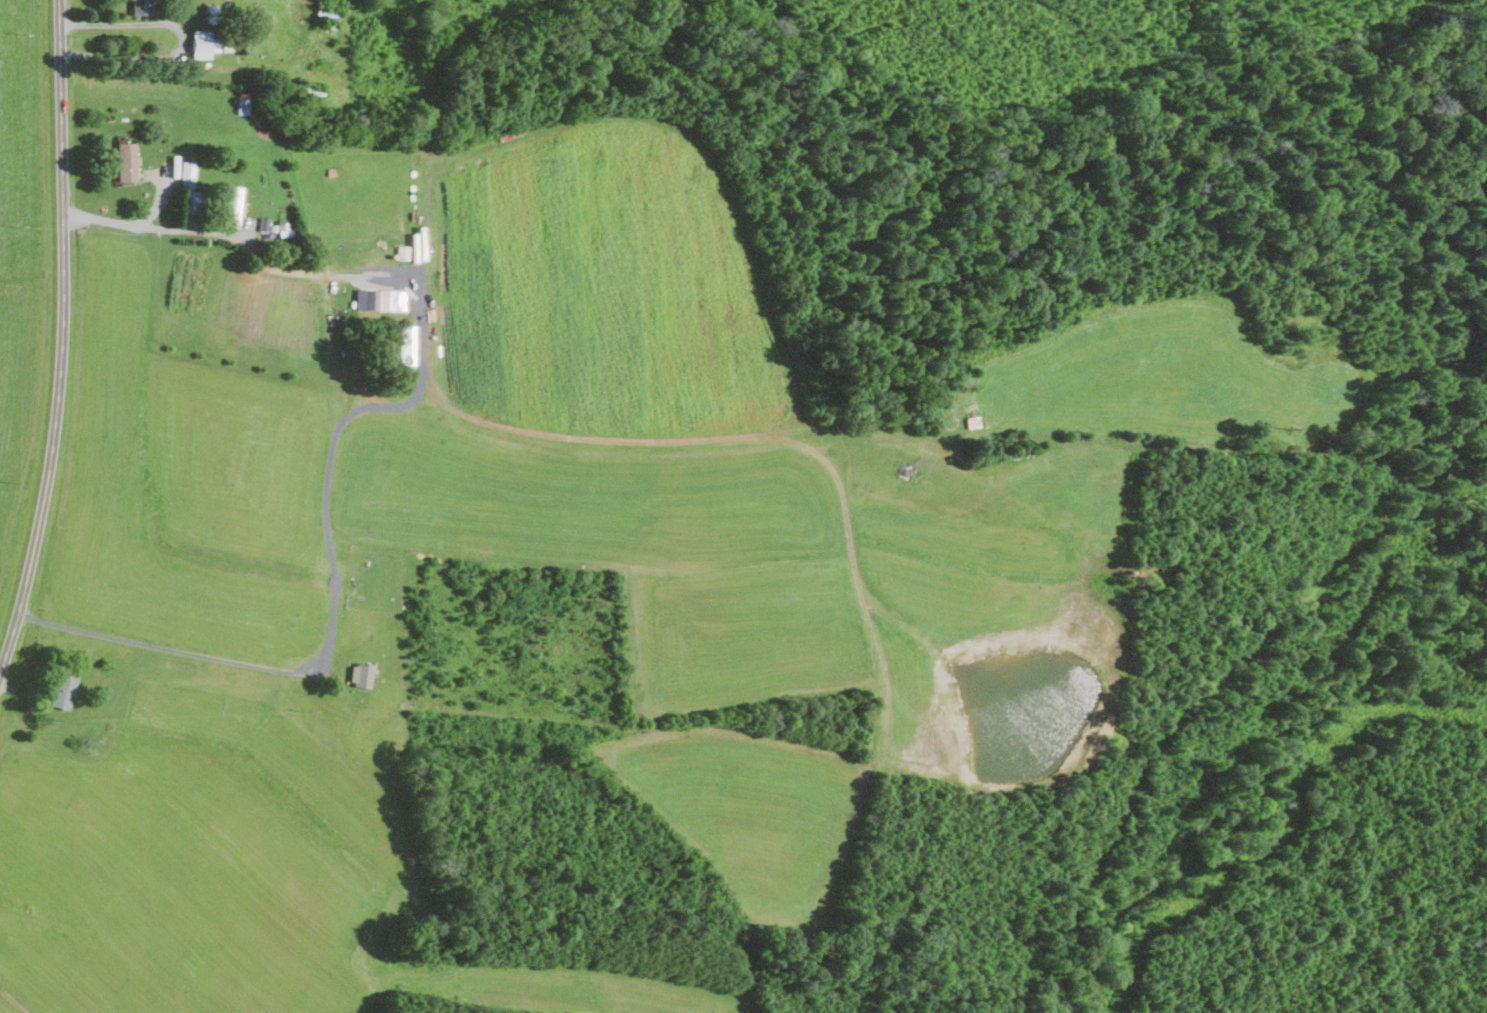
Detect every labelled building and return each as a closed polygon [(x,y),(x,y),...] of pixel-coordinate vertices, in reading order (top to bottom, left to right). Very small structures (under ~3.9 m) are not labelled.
[(132,14),(151,13),(151,3),(157,3),(157,0),(131,0),(132,14)] [(211,58),(211,51),(220,51),(220,37),(212,37),(212,30),(193,29),(193,58),(211,58)] [(118,181),(137,180),(136,141),(117,142),(118,181)] [(196,155),(183,154),(181,188),(194,189),(196,155)] [(241,223),(242,186),(226,186),(225,222),(241,223)] [(398,260),(410,259),(410,245),(397,246),(398,260)] [(357,310),(406,310),(407,290),(357,289),(357,310)] [(353,663),(352,687),(371,688),(373,664),(353,663)] [(68,711),(79,675),(60,669),(49,704),(68,711)]
